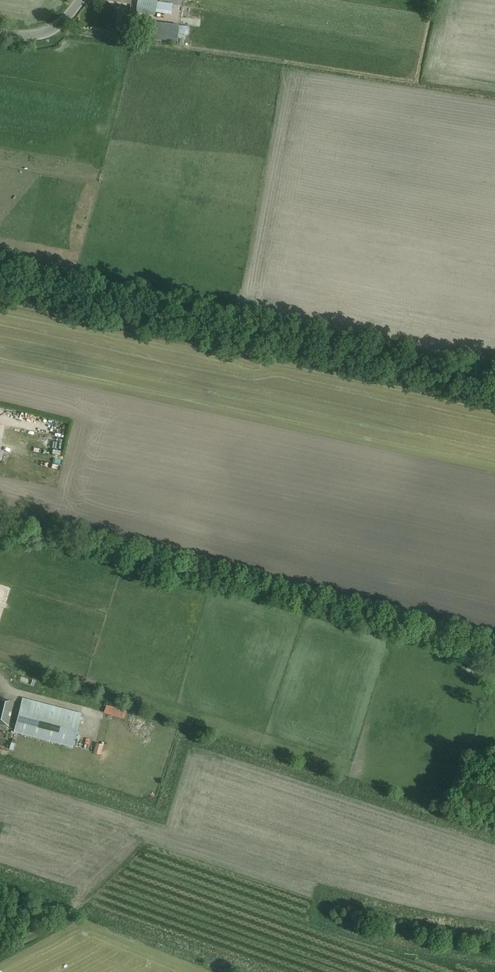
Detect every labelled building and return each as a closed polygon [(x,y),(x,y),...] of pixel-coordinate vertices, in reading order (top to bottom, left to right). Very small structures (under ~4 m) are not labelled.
[(158,2),(158,0),(138,0),(137,13),(156,16),(156,12),(172,15),(173,4),(158,2)] [(200,18),(201,9),(191,7),(190,16),(200,18)] [(127,25),(128,17),(118,15),(117,24),(127,25)] [(145,38),(178,42),(179,34),(185,35),(186,26),(148,21),(145,38)] [(5,442),(10,444),(14,434),(9,432),(5,442)] [(23,698),(13,732),(73,748),(82,714),(23,698)] [(8,726),(14,703),(0,699),(0,724),(8,726)] [(133,713),(130,721),(137,724),(140,717),(133,713)] [(92,749),(99,752),(102,742),(95,740),(92,749)]
